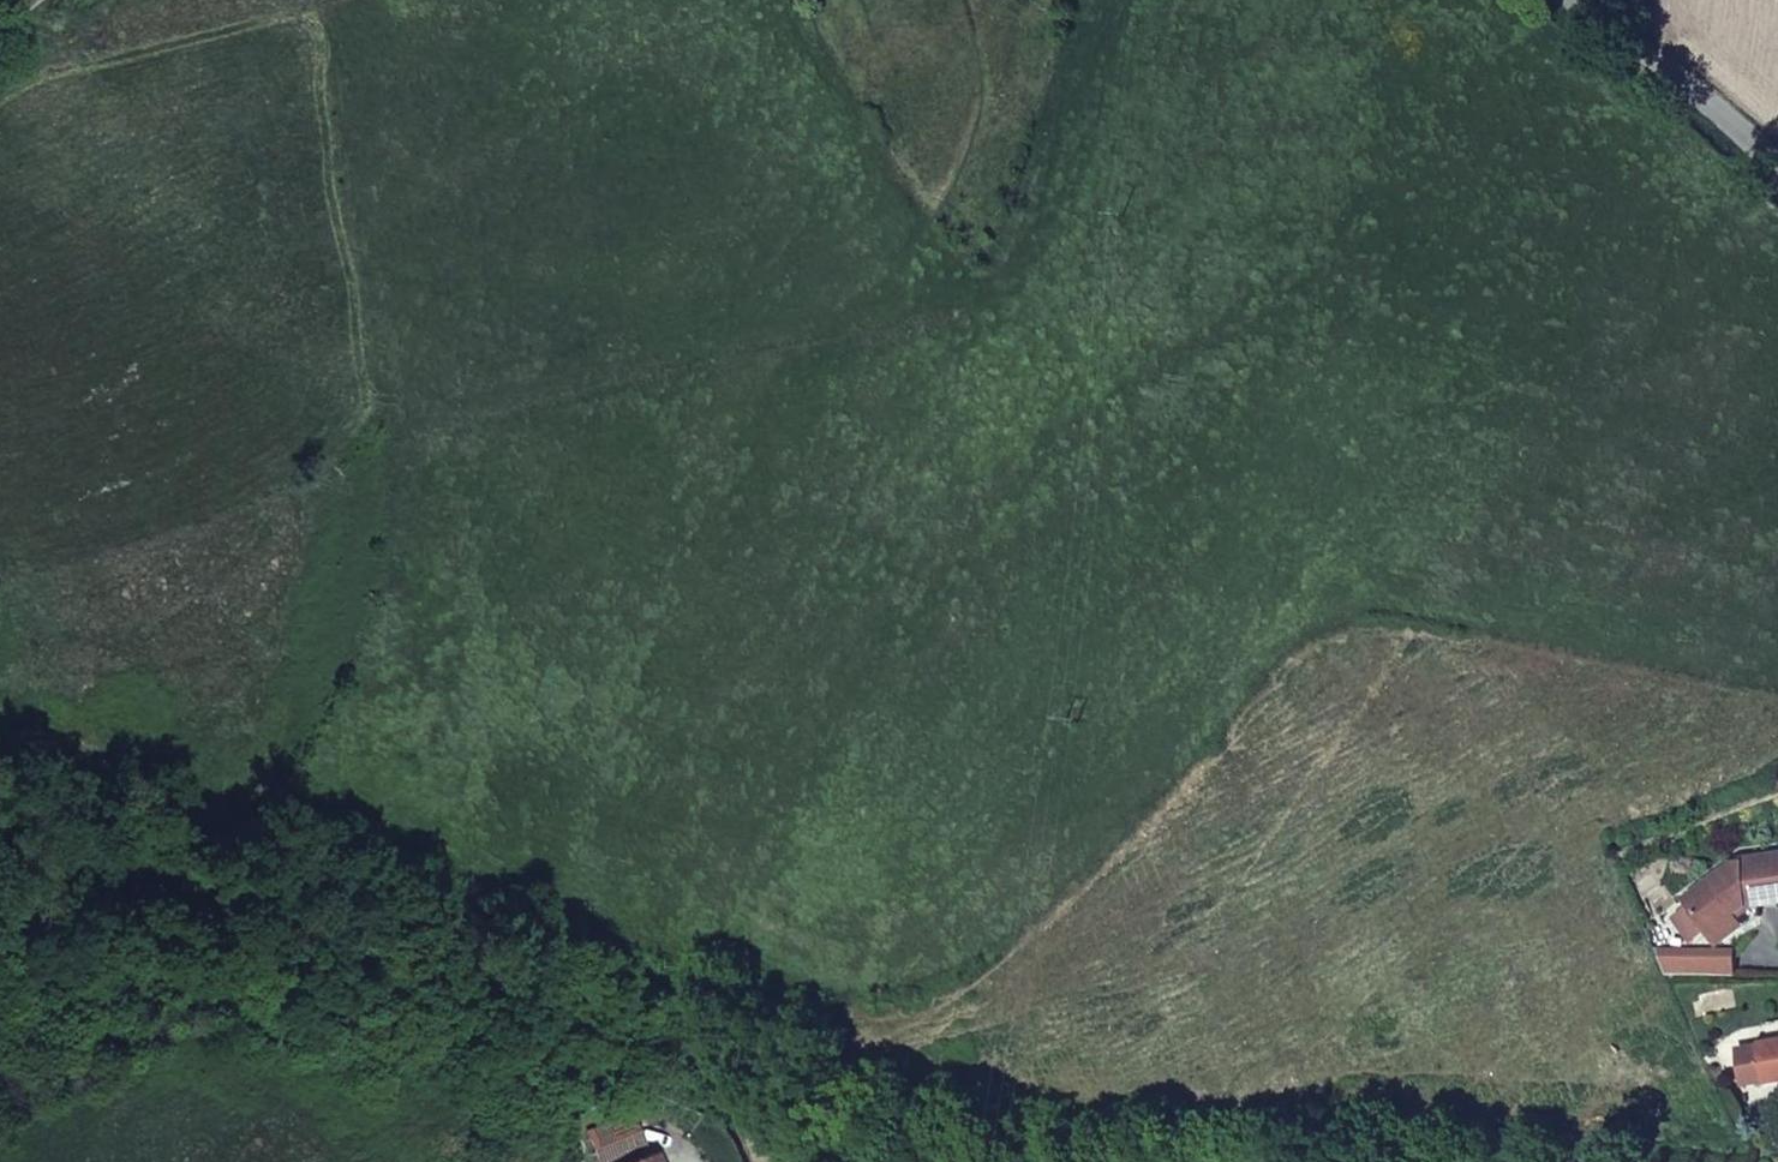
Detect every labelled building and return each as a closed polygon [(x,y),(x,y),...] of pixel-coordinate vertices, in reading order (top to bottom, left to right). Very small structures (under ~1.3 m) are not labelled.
[(1741,927),(1754,917),(1752,905),(1777,901),(1777,851),(1735,858),(1736,862),(1724,863),(1682,898),(1687,905),(1705,929),(1711,936),(1734,918),(1741,927)] [(1705,929),(1687,905),(1672,917),(1690,941),(1705,929)] [(1717,945),(1741,927),(1734,918),(1711,936),(1717,945)] [(1759,1043),(1759,1045),(1765,1080),(1769,1103),(1777,1101),(1777,1040),(1759,1043)] [(1765,1080),(1759,1045),(1738,1048),(1744,1084),(1765,1080)]
